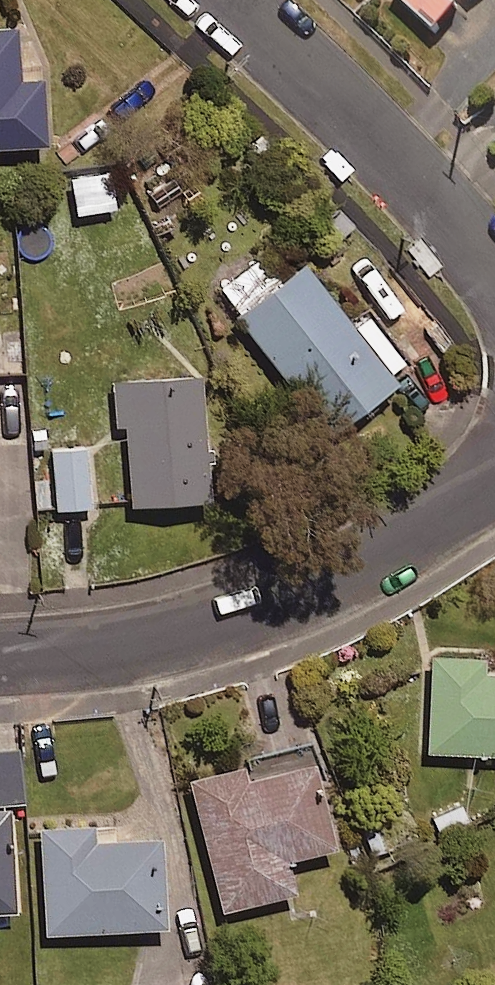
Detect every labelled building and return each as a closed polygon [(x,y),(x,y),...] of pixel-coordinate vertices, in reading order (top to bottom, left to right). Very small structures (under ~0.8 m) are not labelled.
[(431,26),(453,2),(451,0),(402,0),(431,26)] [(0,10),(0,136),(38,132),(30,64),(10,66),(5,10),(0,10)] [(270,272),(256,252),(215,281),(316,422),(405,359),(365,302),(344,317),(298,251),(270,272)] [(203,491),(193,365),(108,372),(112,420),(119,420),(126,497),(203,491)] [(81,441),(47,444),(51,502),(85,500),(81,441)] [(477,665),(477,649),(424,648),(423,745),(494,746),(494,665),(477,665)] [(278,849),(328,836),(305,747),(239,764),(236,754),(182,769),(217,900),(287,882),(278,849)] [(463,801),(427,810),(436,847),(473,838),(463,801)] [(40,927),(159,918),(152,827),(88,832),(86,816),(32,820),(40,927)]
